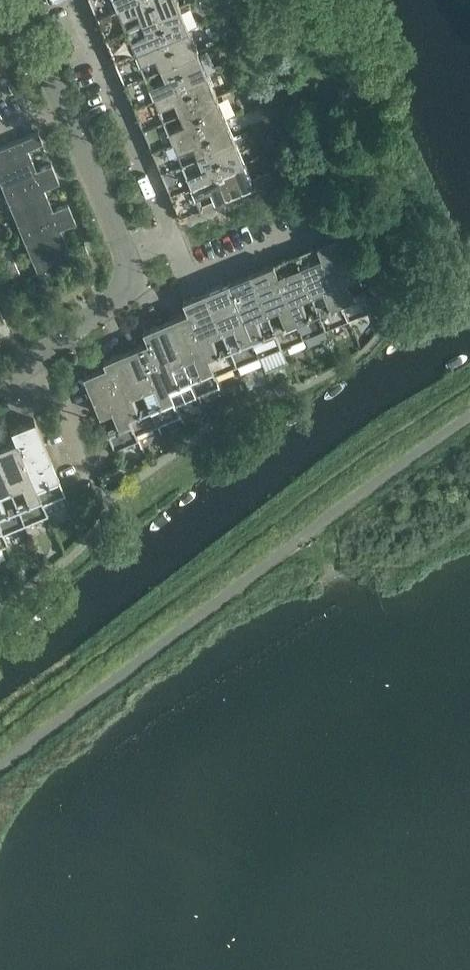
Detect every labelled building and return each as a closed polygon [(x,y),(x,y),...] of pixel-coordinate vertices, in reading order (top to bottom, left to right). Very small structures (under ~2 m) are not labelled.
[(98,14),(131,0),(92,0),(98,14)] [(98,14),(107,36),(181,5),(179,0),(131,0),(98,14)] [(181,5),(107,36),(116,59),(190,28),(190,27),(181,5)] [(190,28),(116,59),(126,81),(200,50),(190,28)] [(200,50),(126,81),(135,103),(209,72),(200,50)] [(209,72),(135,103),(144,125),(218,94),(209,72)] [(218,94),(144,125),(153,147),(227,117),(218,94)] [(227,117),(153,147),(162,170),(236,139),(227,117)] [(0,147),(0,171),(32,158),(27,148),(42,141),(38,131),(0,147)] [(236,139),(162,170),(171,192),(245,161),(236,139)] [(0,171),(0,181),(5,193),(55,172),(51,163),(36,169),(32,158),(0,171)] [(181,214),(264,180),(263,178),(254,182),(245,161),(171,192),(181,214)] [(55,172),(5,193),(13,213),(48,198),(44,188),(59,181),(55,172)] [(48,198),(13,213),(21,233),(72,212),(68,203),(53,209),(48,198)] [(72,212),(21,233),(29,253),(65,238),(60,228),(75,221),(72,212)] [(374,313),(375,313),(372,307),(342,233),(341,234),(319,243),(349,317),(371,308),(374,313)] [(65,238),(29,253),(38,274),(88,253),(84,243),(69,249),(65,238)] [(319,243),(297,252),(327,326),(349,317),(319,243)] [(0,250),(5,263),(13,260),(8,248),(0,250)] [(297,252),(275,261),(305,335),(327,326),(297,252)] [(13,260),(5,263),(10,275),(18,272),(13,260)] [(275,261),(253,270),(283,344),(305,335),(275,261)] [(253,270),(230,280),(261,354),(283,344),(253,270)] [(230,280),(208,289),(239,363),(261,354),(230,280)] [(220,384),(221,383),(217,372),(239,363),(208,289),(184,299),(189,310),(190,309),(220,384)] [(189,310),(167,319),(198,393),(220,384),(190,309),(189,310)] [(167,319),(145,328),(176,402),(177,402),(198,393),(167,319)] [(149,340),(128,348),(159,422),(181,413),(177,402),(176,402),(145,328),(144,328),(149,340)] [(108,363),(136,431),(137,431),(159,422),(128,348),(105,358),(107,364),(108,363)] [(139,437),(137,431),(136,431),(108,363),(107,364),(85,373),(115,447),(139,437)] [(34,418),(10,427),(15,439),(16,438),(41,501),(43,501),(65,492),(34,418)] [(43,501),(41,501),(16,438),(15,439),(0,445),(0,463),(24,521),(47,512),(43,501)] [(3,532),(3,530),(24,521),(0,463),(0,493),(10,489),(15,501),(4,506),(0,496),(0,527),(2,532),(3,532)]
